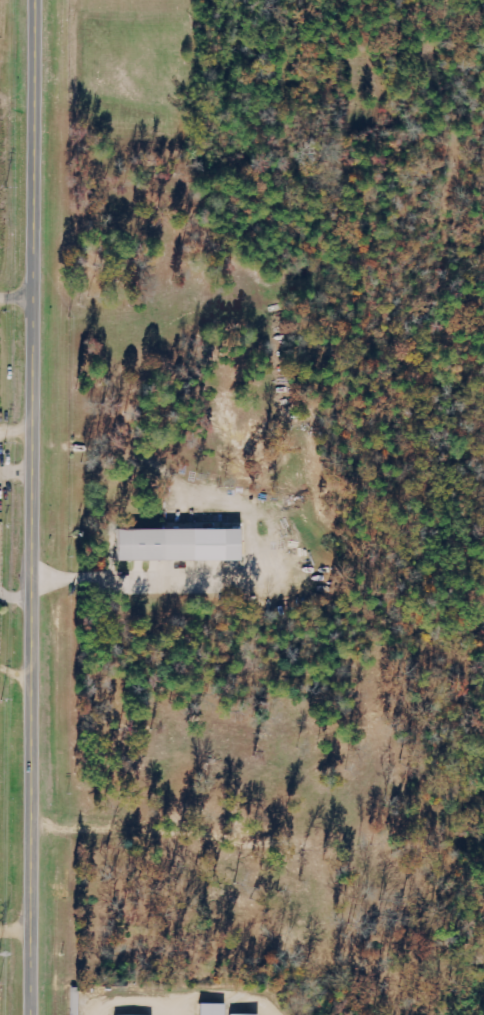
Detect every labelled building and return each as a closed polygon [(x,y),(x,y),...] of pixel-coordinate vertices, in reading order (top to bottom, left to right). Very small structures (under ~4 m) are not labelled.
[(234,532),(113,530),(112,562),(233,563),(234,532)] [(222,1004),(196,1004),(196,1014),(222,1014),(222,1004)]
